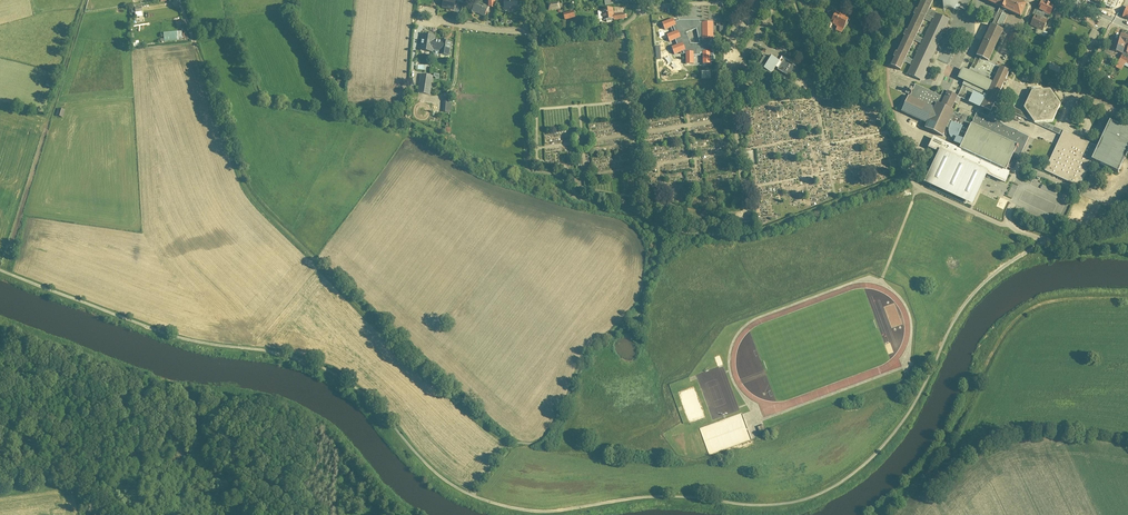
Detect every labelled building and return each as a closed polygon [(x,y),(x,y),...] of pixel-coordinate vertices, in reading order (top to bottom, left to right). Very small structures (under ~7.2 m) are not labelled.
[(168,0),(161,0),(141,3),(142,11),(169,7),(168,0)] [(442,9),(454,11),(456,0),(455,0),(443,0),(442,9)] [(915,9),(912,14),(914,15),(906,31),(904,30),(902,36),(903,36),(896,52),(895,51),(892,57),(894,58),(890,66),(900,71),(904,63),(910,66),(906,74),(923,81),(927,73),(926,73),(950,20),(937,14),(937,13),(928,9),(933,0),(921,0),(916,10),(915,9)] [(970,0),(942,0),(943,10),(947,9),(952,10),(956,11),(958,7),(965,11),(970,0)] [(1020,18),(1026,4),(1018,0),(983,0),(982,0),(999,8),(997,13),(993,12),(989,21),(992,23),(990,26),(989,25),(975,57),(969,71),(962,68),(957,78),(964,81),(957,96),(968,101),(984,109),(991,111),(994,104),(996,99),(1009,71),(988,62),(1002,31),(994,27),(996,24),(1002,27),(1007,17),(1002,15),(1004,10),(1020,18)] [(1049,16),(1054,6),(1041,0),(1037,10),(1035,9),(1032,14),(1034,15),(1030,25),(1042,31),(1047,20),(1043,18),(1045,14),(1049,16)] [(517,1),(503,1),(503,11),(517,11),(517,1)] [(471,11),(470,12),(471,15),(476,13),(484,17),(487,8),(475,3),(471,11)] [(612,8),(601,10),(603,21),(613,20),(613,21),(624,20),(624,14),(613,15),(612,8)] [(834,15),(830,24),(837,26),(835,30),(841,33),(847,21),(834,15)] [(699,20),(678,21),(674,22),(672,18),(661,23),(664,30),(672,27),(674,32),(666,35),(669,42),(675,40),(676,45),(671,47),(673,55),(682,51),(683,54),(685,54),(685,64),(693,64),(693,56),(700,56),(700,53),(702,53),(702,63),(709,63),(709,58),(713,58),(712,32),(712,23),(699,23),(699,20)] [(1011,32),(1006,43),(1011,45),(1016,34),(1011,32)] [(177,33),(163,35),(164,41),(178,39),(177,33)] [(421,34),(419,52),(432,54),(432,51),(439,52),(439,56),(448,57),(450,41),(435,39),(435,36),(421,34)] [(1111,51),(1127,56),(1127,54),(1127,36),(1121,34),(1119,43),(1114,42),(1111,51)] [(774,68),(778,61),(771,56),(769,59),(763,69),(770,74),(773,70),(774,68)] [(781,56),(778,61),(774,68),(790,77),(796,67),(788,62),(789,61),(781,56)] [(1119,64),(1127,70),(1127,59),(1124,56),(1119,64)] [(432,77),(420,75),(417,94),(429,96),(432,77)] [(48,81),(46,88),(52,90),(55,84),(48,81)] [(937,103),(940,97),(915,85),(913,89),(908,87),(906,93),(909,95),(901,111),(927,124),(937,103)] [(940,97),(937,103),(950,109),(956,96),(943,90),(940,97)] [(1050,90),(1031,91),(1023,108),(1034,123),(1052,122),(1060,104),(1050,90)] [(1061,136),(1063,131),(1044,122),(1034,123),(1028,115),(996,99),(994,104),(1061,136)] [(950,109),(937,103),(927,124),(924,128),(942,137),(946,128),(953,113),(954,111),(950,109)] [(59,109),(56,116),(63,119),(66,112),(59,109)] [(960,116),(953,113),(946,128),(948,129),(948,130),(948,132),(949,135),(950,137),(950,138),(952,140),(954,141),(953,143),(961,146),(970,125),(964,122),(967,116),(963,115),(960,116)] [(961,146),(959,149),(1005,170),(1007,167),(1013,170),(1016,165),(1029,137),(988,118),(982,115),(976,113),(970,125),(961,146)] [(1109,121),(1098,147),(1091,161),(1117,173),(1127,149),(1127,130),(1109,121)] [(1098,147),(1063,131),(1061,136),(1044,172),(1079,188),(1091,161),(1098,147)] [(923,183),(972,205),(986,175),(1004,183),(1009,173),(1005,171),(1005,170),(959,149),(933,137),(928,148),(937,152),(923,183)] [(753,152),(744,153),(745,165),(750,165),(754,164),(753,152)] [(910,371),(904,373),(906,379),(912,377),(910,371)] [(741,414),(699,429),(709,456),(751,440),(741,414)]
